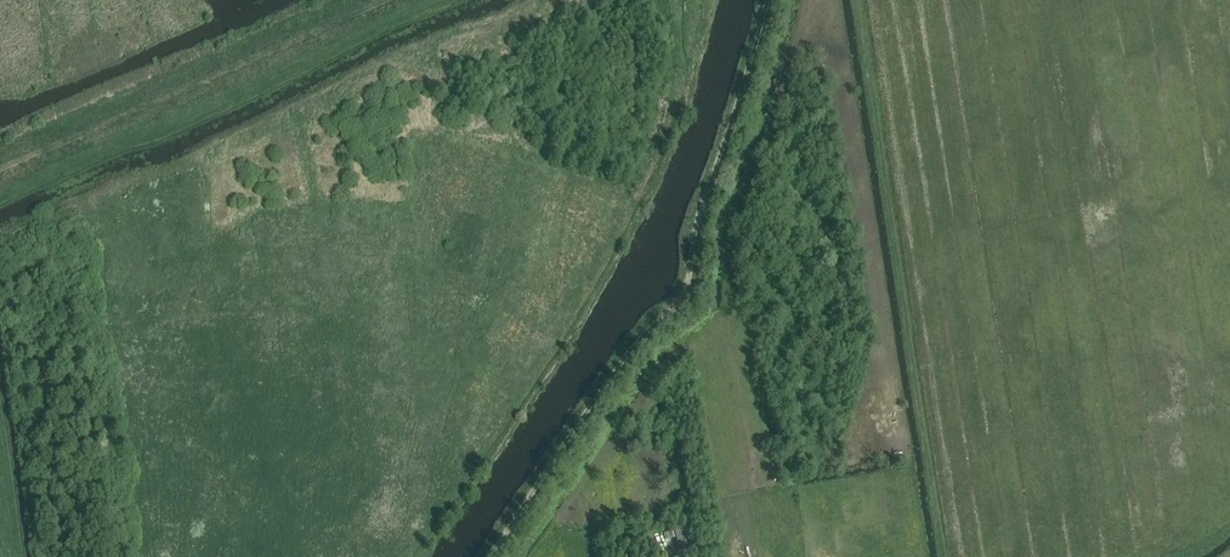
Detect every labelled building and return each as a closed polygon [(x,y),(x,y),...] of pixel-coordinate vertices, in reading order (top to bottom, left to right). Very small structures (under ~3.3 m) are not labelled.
[(697,552),(690,525),(673,529),(680,556),(697,552)]
